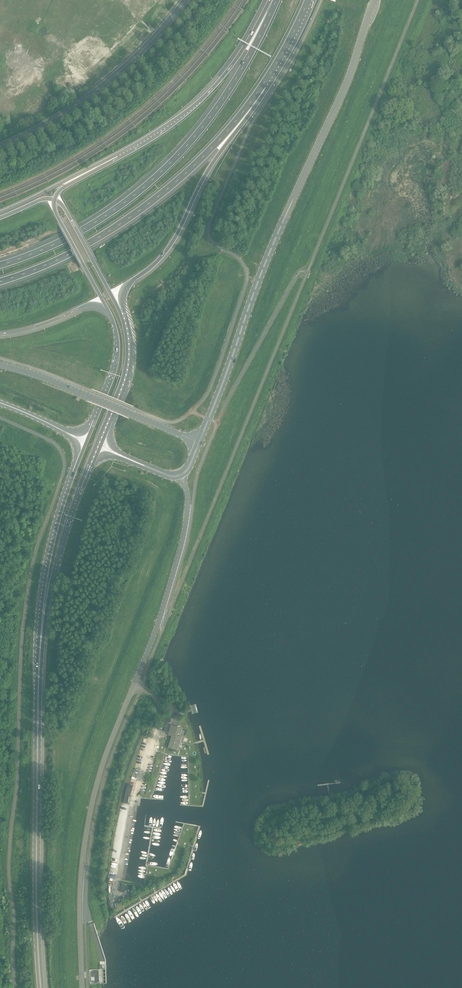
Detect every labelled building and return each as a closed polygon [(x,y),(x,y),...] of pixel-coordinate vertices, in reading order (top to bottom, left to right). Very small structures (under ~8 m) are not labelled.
[(147,9),(137,0),(128,0),(125,3),(140,17),(147,9)] [(167,706),(172,717),(180,713),(175,702),(167,706)] [(168,748),(176,749),(178,750),(182,737),(180,736),(180,733),(183,734),(184,730),(182,730),(182,728),(171,725),(168,735),(171,737),(168,748)] [(128,802),(129,794),(131,795),(134,785),(128,783),(124,802),(128,802)] [(102,970),(89,970),(89,971),(91,971),(91,982),(90,982),(90,984),(103,983),(102,970)]
